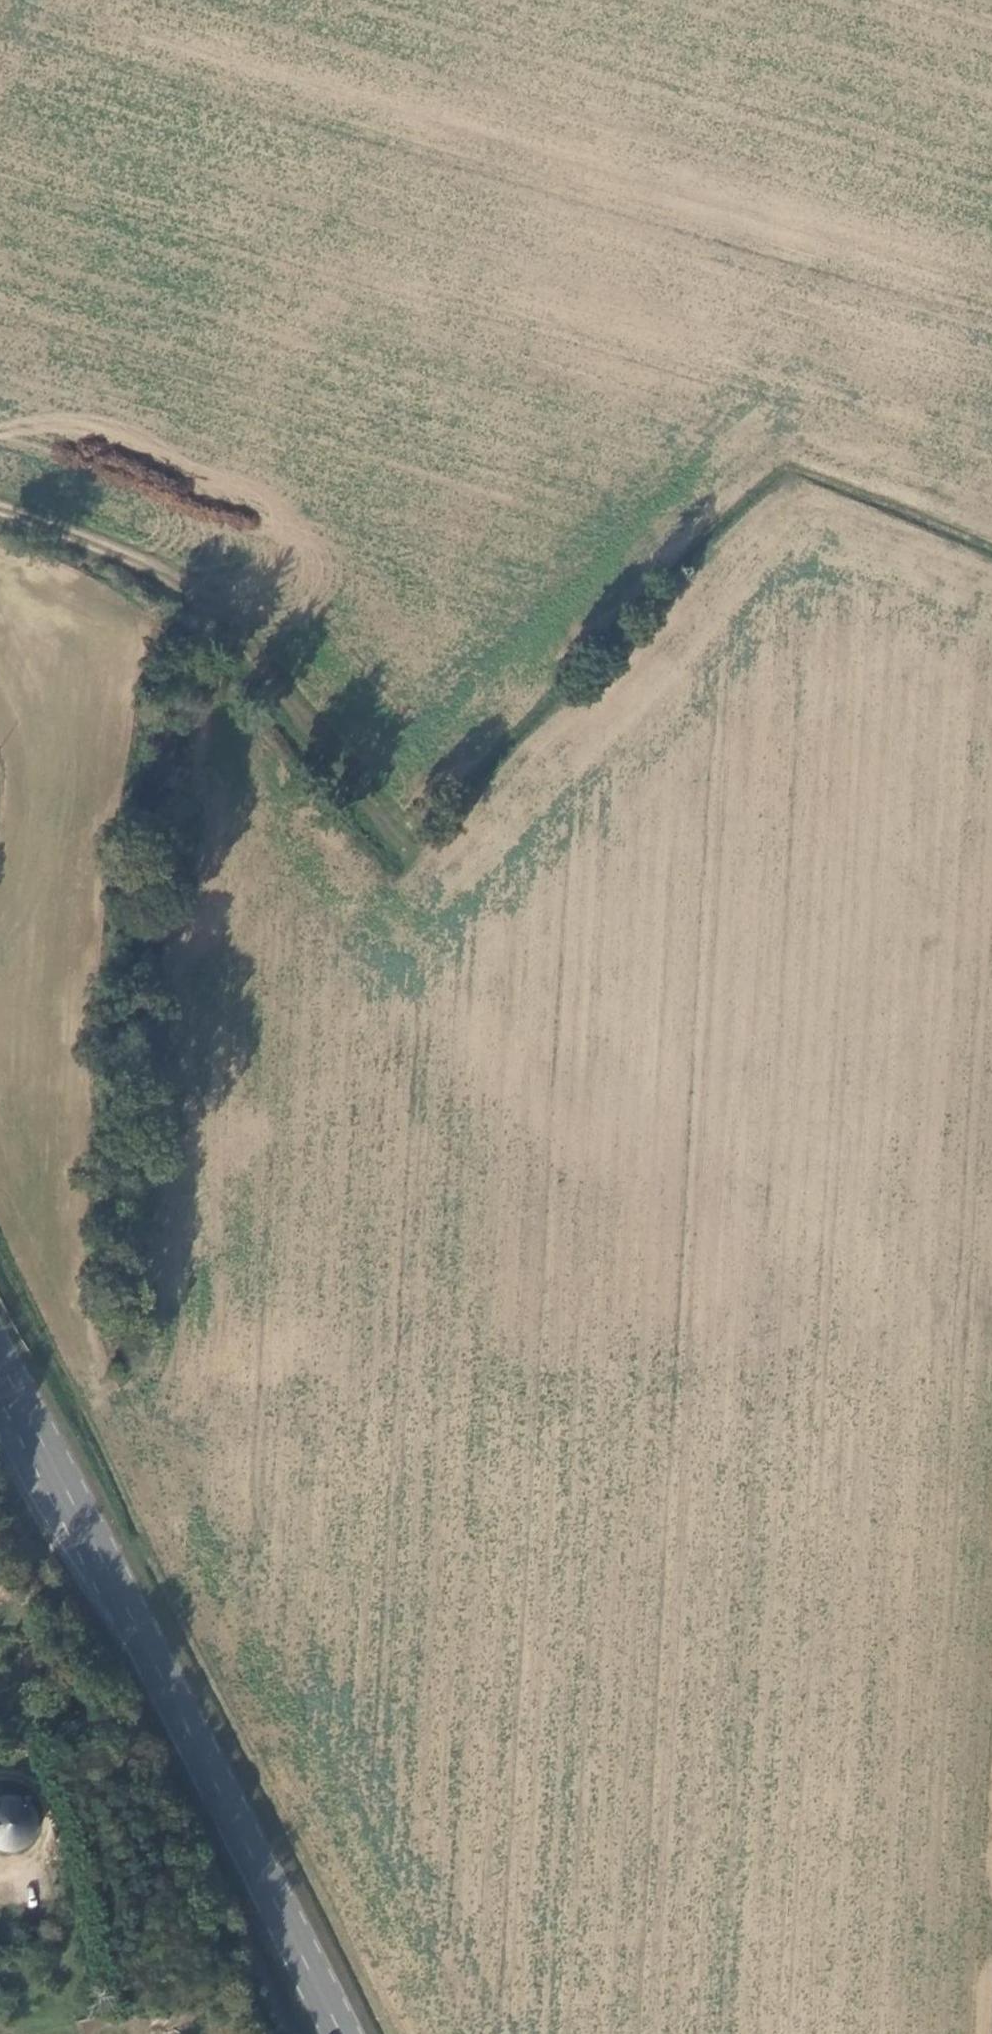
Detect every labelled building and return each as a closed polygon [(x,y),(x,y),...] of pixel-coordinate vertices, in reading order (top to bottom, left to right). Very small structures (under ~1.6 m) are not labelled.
[(1,1863),(14,1862),(22,1855),(30,1846),(31,1834),(31,1829),(26,1812),(13,1806),(2,1804),(0,1805),(0,1863),(1,1863)]
